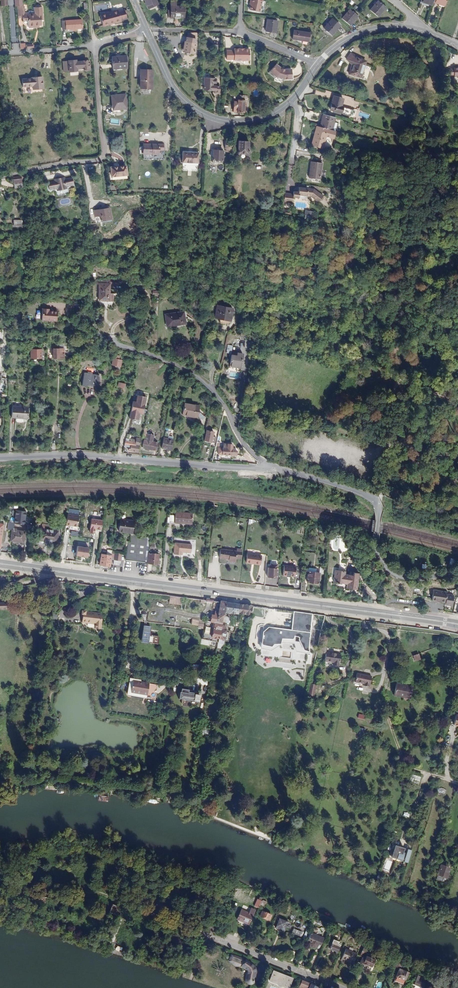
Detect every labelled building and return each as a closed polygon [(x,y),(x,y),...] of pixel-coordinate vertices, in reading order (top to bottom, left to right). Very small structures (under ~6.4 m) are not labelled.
[(9,10),(9,0),(0,0),(0,1),(0,3),(2,3),(3,10),(9,10)] [(159,0),(147,0),(152,11),(162,6),(159,0)] [(249,3),(250,3),(249,6),(249,10),(259,11),(261,1),(255,0),(249,0),(249,3)] [(380,0),(379,0),(372,8),(380,15),(388,6),(380,0)] [(340,6),(336,2),(331,9),(334,12),(340,6)] [(23,8),(23,20),(28,19),(28,24),(32,24),(32,32),(39,32),(39,30),(42,31),(45,31),(45,25),(47,26),(48,12),(46,12),(46,11),(42,10),(42,12),(40,12),(40,17),(39,16),(37,15),(35,16),(34,17),(30,17),(31,7),(23,8)] [(358,14),(350,7),(342,16),(350,23),(358,14)] [(189,9),(181,10),(175,10),(175,21),(179,21),(179,22),(184,22),(184,21),(189,21),(189,9)] [(119,14),(100,17),(102,28),(120,25),(120,24),(127,22),(125,14),(119,15),(119,14)] [(340,24),(332,17),(324,27),(332,33),(340,24)] [(278,21),(267,19),(265,30),(276,32),(278,21)] [(83,22),(63,23),(64,31),(83,30),(83,22)] [(308,32),(293,29),(292,37),(307,40),(308,32)] [(196,55),(197,53),(198,44),(188,43),(187,42),(186,47),(188,47),(187,53),(189,53),(189,55),(192,55),(193,55),(196,55)] [(250,49),(245,49),(245,50),(241,50),(241,49),(235,49),(235,51),(228,51),(228,60),(235,60),(235,61),(250,61),(250,49)] [(367,59),(351,52),(349,58),(356,62),(354,67),(353,67),(352,72),(364,75),(367,59)] [(128,58),(115,59),(115,71),(130,70),(128,58)] [(77,61),(66,62),(67,72),(78,72),(78,70),(83,70),(82,65),(88,64),(88,61),(77,62),(77,61)] [(280,76),(279,77),(278,82),(285,84),(286,80),(295,79),(295,69),(288,69),(284,69),(283,68),(278,65),(273,70),(280,76)] [(149,86),(149,87),(154,87),(154,86),(156,86),(156,68),(144,68),(144,86),(149,86)] [(219,79),(208,79),(208,86),(207,86),(207,91),(217,91),(217,93),(218,94),(223,94),(223,86),(219,86),(219,79)] [(32,84),(23,85),(24,99),(44,97),(43,95),(44,95),(43,82),(32,83),(32,84)] [(248,96),(240,95),(240,101),(238,101),(237,112),(246,113),(248,96)] [(345,100),(336,97),(332,111),(343,114),(345,117),(349,118),(351,118),(354,117),(355,111),(344,108),(345,100)] [(128,112),(127,98),(113,100),(115,113),(128,112)] [(335,131),(338,119),(325,115),(322,127),(331,129),(335,131)] [(331,129),(322,127),(320,126),(316,139),(330,142),(331,137),(329,137),(331,129)] [(250,143),(239,143),(238,153),(249,154),(250,143)] [(167,147),(146,147),(146,157),(161,157),(162,153),(167,153),(167,147)] [(225,153),(215,152),(215,163),(224,163),(225,153)] [(201,155),(185,154),(185,162),(200,163),(201,155)] [(126,162),(111,166),(114,176),(118,175),(118,178),(129,175),(126,162)] [(312,170),(311,178),(320,179),(322,163),(311,162),(310,170),(312,170)] [(68,192),(74,190),(73,183),(66,184),(66,182),(56,184),(56,186),(50,187),(51,194),(57,193),(57,195),(68,194),(68,192)] [(285,192),(283,201),(292,202),(293,196),(298,197),(299,194),(307,196),(310,197),(318,203),(322,197),(318,193),(313,193),(314,190),(299,187),(298,192),(293,191),(293,193),(285,192)] [(110,209),(94,214),(96,220),(101,218),(102,223),(113,220),(110,209)] [(103,302),(113,303),(113,286),(103,286),(103,302)] [(230,321),(232,309),(217,306),(215,318),(220,319),(219,323),(224,324),(225,320),(230,321)] [(49,310),(46,310),(46,309),(42,309),(41,320),(56,321),(56,310),(49,310)] [(166,324),(171,324),(172,326),(185,324),(183,312),(165,315),(166,324)] [(61,351),(58,351),(58,346),(51,346),(51,349),(49,349),(49,358),(63,358),(63,351),(61,351)] [(44,358),(44,350),(31,350),(31,358),(44,358)] [(239,368),(242,354),(231,353),(229,367),(239,368)] [(113,355),(111,365),(120,367),(122,361),(119,360),(120,357),(113,355)] [(87,372),(87,374),(84,373),(82,386),(86,386),(87,384),(97,386),(99,376),(91,375),(92,373),(87,372)] [(134,403),(130,420),(137,421),(138,414),(142,415),(145,398),(137,396),(135,403),(134,403)] [(196,418),(196,416),(198,410),(198,406),(184,404),(182,415),(196,418)] [(28,408),(12,407),(11,417),(16,418),(15,421),(16,422),(21,422),(23,421),(23,419),(27,419),(28,408)] [(212,437),(213,432),(206,431),(204,441),(210,443),(211,442),(214,442),(215,438),(212,437)] [(168,434),(165,433),(164,438),(163,438),(161,448),(166,449),(167,448),(170,449),(169,450),(170,450),(173,440),(172,440),(172,437),(168,436),(168,434)] [(147,434),(145,441),(144,440),(142,448),(156,450),(157,443),(152,442),(153,435),(147,434)] [(128,451),(130,451),(138,453),(140,439),(136,439),(135,440),(130,439),(131,436),(126,435),(124,447),(129,448),(128,451)] [(222,447),(222,454),(236,455),(237,450),(235,448),(230,448),(228,448),(228,444),(223,444),(223,447),(222,447)] [(15,509),(14,523),(25,524),(26,510),(15,509)] [(69,509),(67,526),(79,527),(81,510),(69,509)] [(192,524),(192,514),(175,513),(174,523),(192,524)] [(131,533),(133,521),(120,520),(119,532),(131,533)] [(50,530),(50,526),(41,524),(39,541),(48,542),(48,544),(56,545),(58,531),(50,530)] [(24,531),(12,530),(11,530),(10,541),(12,541),(12,543),(24,545),(25,540),(24,540),(24,531)] [(128,558),(126,557),(126,560),(134,561),(142,562),(144,562),(145,553),(146,544),(130,542),(128,558)] [(190,553),(191,545),(174,543),(173,554),(181,555),(182,552),(190,553)] [(76,546),(76,557),(90,557),(90,547),(76,546)] [(236,557),(237,551),(220,549),(219,558),(230,559),(230,560),(235,561),(236,557)] [(148,563),(159,564),(160,555),(149,553),(148,563)] [(259,564),(260,555),(247,553),(245,562),(259,564)] [(101,555),(100,565),(110,567),(111,561),(111,556),(101,555)] [(359,573),(354,572),(353,575),(345,574),(347,563),(336,562),(333,582),(346,584),(345,588),(357,589),(359,573)] [(295,566),(283,565),(282,575),(287,576),(287,575),(295,576),(295,566)] [(271,568),(268,568),(267,576),(276,577),(277,569),(276,569),(271,568)] [(307,581),(317,583),(319,573),(308,571),(307,581)] [(442,592),(443,590),(429,587),(428,595),(427,597),(440,601),(440,602),(447,604),(449,594),(442,592)] [(170,596),(155,594),(153,603),(168,606),(170,596)] [(226,603),(221,602),(218,613),(218,616),(214,616),(212,615),(210,622),(214,623),(213,628),(220,630),(221,626),(224,613),(226,603)] [(224,613),(238,614),(239,605),(226,603),(224,613)] [(252,606),(239,605),(238,614),(251,615),(252,606)] [(312,614),(293,611),(291,630),(269,627),(263,631),(258,648),(270,651),(281,643),(293,644),(295,652),(307,653),(312,614)] [(97,621),(97,614),(82,613),(82,619),(97,621)] [(204,627),(202,639),(211,641),(213,628),(214,623),(210,622),(205,621),(192,618),(190,624),(204,627)] [(234,633),(232,638),(235,639),(239,624),(239,625),(241,620),(237,619),(234,633)] [(144,625),(142,641),(150,642),(153,626),(144,625)] [(218,642),(220,630),(213,628),(211,641),(218,642)] [(340,654),(326,652),(325,661),(333,663),(333,666),(338,666),(339,663),(340,654)] [(371,676),(357,673),(355,682),(363,684),(363,686),(368,687),(369,685),(371,676)] [(145,696),(146,685),(140,684),(140,682),(134,681),(134,683),(131,682),(129,693),(145,696)] [(308,694),(316,695),(317,684),(310,683),(308,694)] [(411,687),(396,684),(393,695),(402,697),(409,699),(411,687)] [(179,694),(178,699),(195,703),(198,703),(199,698),(192,696),(193,695),(187,694),(188,692),(181,691),(180,694),(179,694)] [(437,794),(444,796),(446,789),(439,787),(437,794)] [(442,881),(443,877),(445,878),(446,878),(449,868),(440,865),(436,879),(442,881)] [(258,899),(255,906),(259,908),(262,900),(263,899),(260,897),(259,900),(258,899)] [(112,912),(119,913),(120,906),(113,904),(112,912)] [(237,919),(248,925),(255,910),(251,908),(249,913),(241,910),(237,919)] [(260,916),(269,920),(271,916),(262,911),(260,916)] [(283,930),(284,930),(286,922),(278,919),(275,926),(277,927),(277,928),(283,930)] [(319,944),(321,945),(324,938),(311,933),(308,940),(310,941),(309,944),(310,947),(314,948),(318,947),(319,944)] [(330,949),(337,952),(340,945),(339,942),(334,940),(330,949)] [(364,955),(368,946),(365,945),(360,956),(362,957),(359,963),(364,965),(363,967),(367,968),(368,965),(371,967),(375,960),(364,955)] [(341,959),(352,964),(357,954),(346,949),(341,959)] [(252,983),(253,982),(253,980),(255,973),(254,967),(242,960),(243,959),(234,955),(234,956),(232,955),(229,960),(232,961),(233,963),(234,964),(235,965),(236,965),(237,965),(238,965),(239,965),(240,964),(243,965),(242,966),(246,968),(247,972),(246,978),(246,980),(247,982),(248,983),(250,983),(252,983)] [(193,962),(195,958),(189,956),(186,966),(193,968),(195,963),(193,962)] [(403,970),(399,968),(398,970),(404,972),(401,980),(405,981),(409,972),(403,970)] [(404,972),(398,970),(395,977),(401,980),(404,972)] [(287,987),(289,987),(292,978),(273,971),(270,978),(269,981),(278,984),(287,987)] [(403,986),(405,981),(401,980),(395,977),(394,982),(403,986)] [(421,982),(416,980),(417,979),(414,978),(412,984),(415,985),(415,986),(419,987),(419,986),(422,987),(425,980),(423,979),(421,982)]
